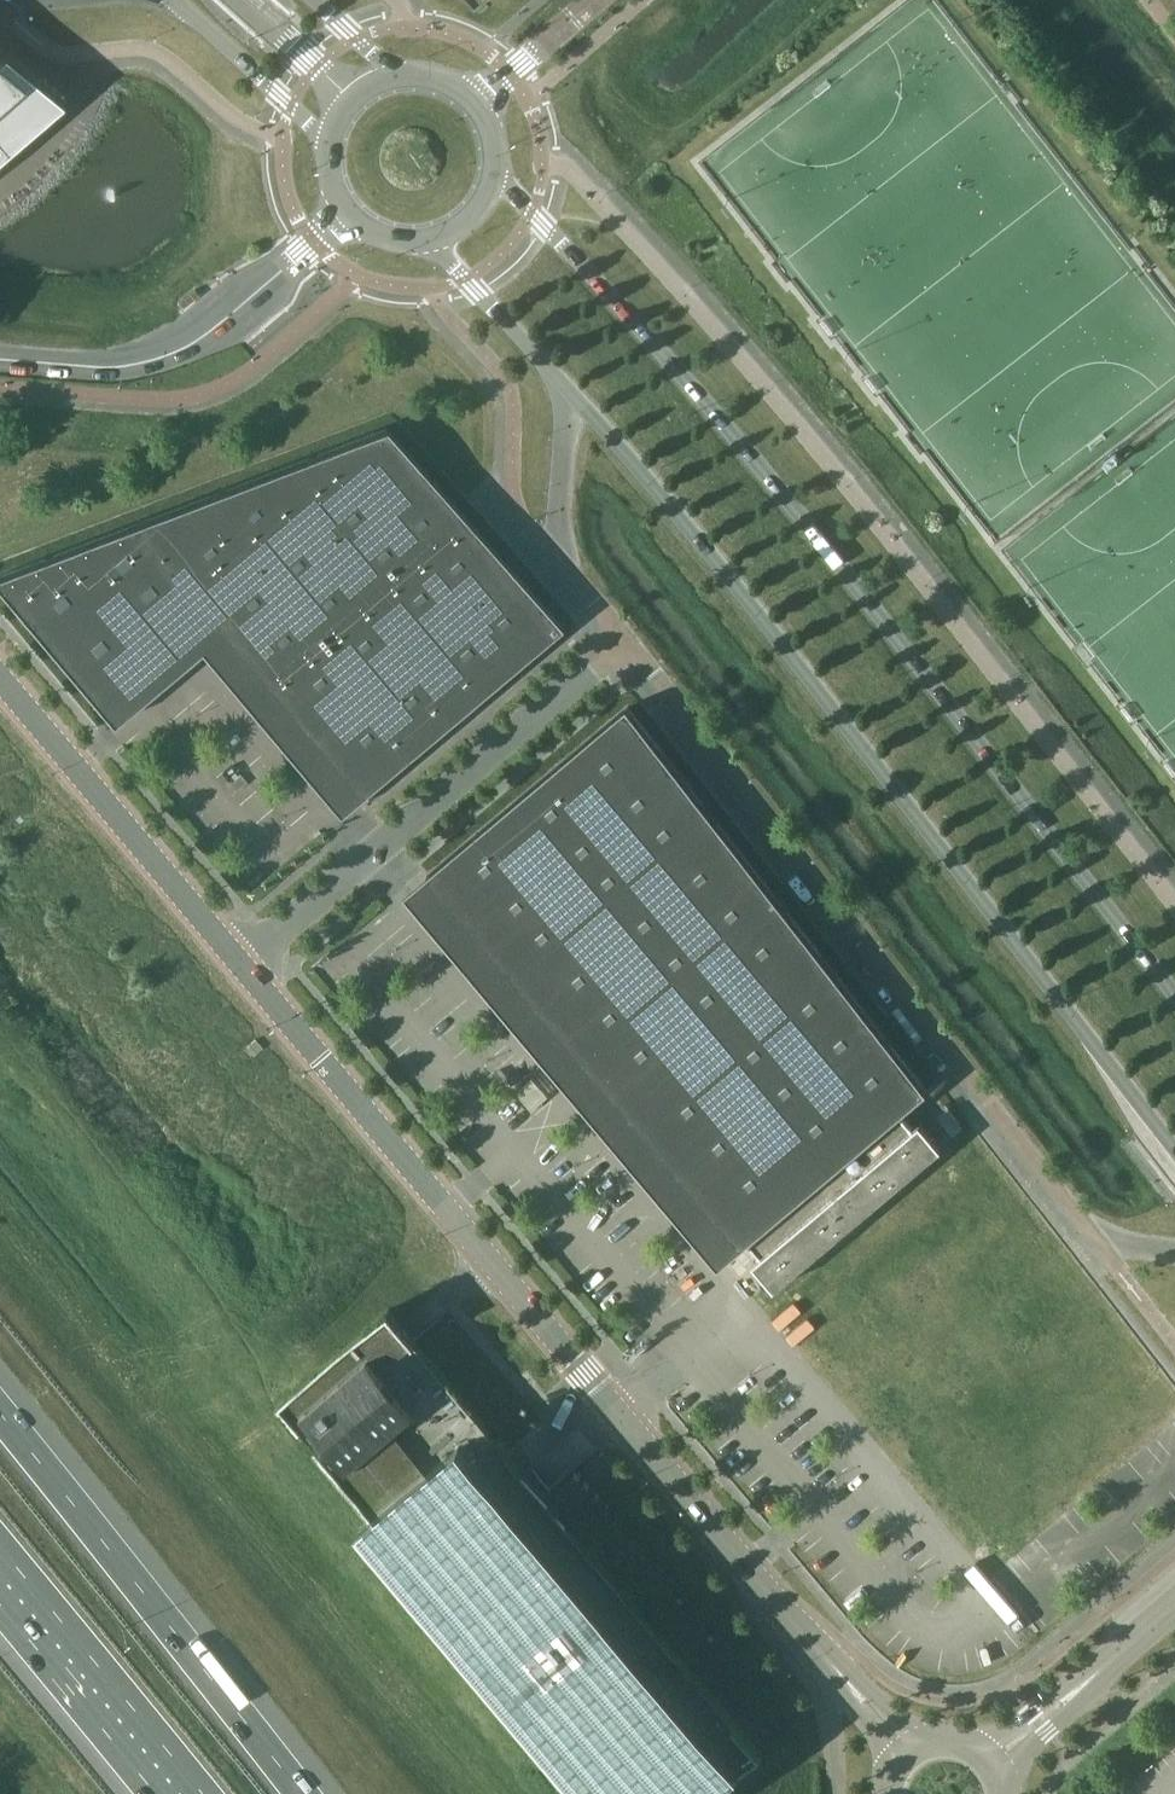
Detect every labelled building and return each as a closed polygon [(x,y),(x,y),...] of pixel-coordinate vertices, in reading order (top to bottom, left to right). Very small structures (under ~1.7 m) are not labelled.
[(24,83),(0,63),(0,103),(24,83)] [(94,702),(204,609),(361,795),(456,715),(454,714),(469,701),(470,703),(561,626),(386,428),(0,575),(0,590),(47,646),(94,702)] [(927,1090),(628,706),(428,874),(742,1247),(749,1241),(761,1255),(754,1261),(769,1280),(775,1287),(942,1147),(920,1121),(913,1127),(901,1113),(908,1107),(927,1090)] [(230,782),(238,791),(249,783),(241,773),(230,782)] [(373,1512),(361,1522),(590,1793),(712,1793),(762,1752),(545,1494),(535,1482),(517,1461),(508,1449),(416,1340),(400,1321),(390,1309),(280,1402),(373,1512)]
